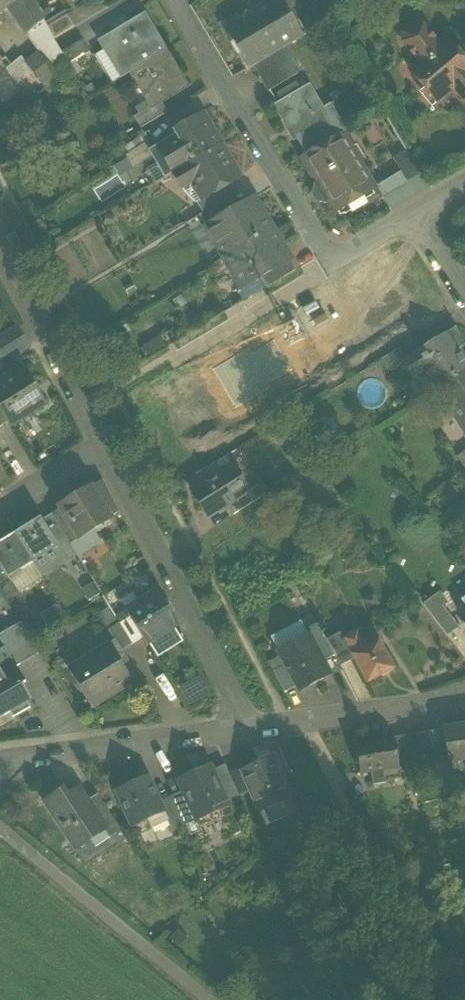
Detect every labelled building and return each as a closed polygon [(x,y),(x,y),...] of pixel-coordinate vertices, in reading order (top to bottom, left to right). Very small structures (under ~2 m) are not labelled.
[(9,8),(19,0),(0,0),(0,15),(9,8)] [(9,8),(27,35),(44,21),(32,0),(19,0),(9,8)] [(225,28),(235,44),(241,40),(255,64),(281,49),(297,39),(288,24),(286,25),(279,13),(281,12),(273,0),(225,28)] [(67,15),(47,27),(54,40),(74,27),(67,15)] [(140,19),(108,38),(112,45),(104,50),(121,78),(130,73),(165,52),(156,37),(152,39),(140,19)] [(38,54),(58,80),(72,72),(69,66),(61,53),(54,40),(47,27),(44,21),(27,35),(38,54)] [(428,39),(428,33),(422,26),(415,25),(403,35),(403,43),(409,50),(414,50),(414,56),(420,63),(410,72),(424,90),(429,86),(441,100),(453,89),(463,100),(464,99),(464,62),(456,51),(449,56),(443,49),(442,50),(433,39),(428,39)] [(82,41),(61,53),(69,66),(90,54),(82,41)] [(297,75),(281,49),(255,64),(252,66),(268,92),(297,75)] [(165,52),(130,73),(140,89),(142,87),(153,105),(154,107),(161,103),(168,99),(167,96),(185,85),(165,52)] [(58,80),(38,54),(26,64),(33,74),(46,90),(58,80)] [(21,58),(6,70),(15,86),(33,74),(26,64),(21,58)] [(309,85),(272,107),(282,123),(287,120),(297,137),(295,138),(305,155),(335,137),(339,135),(309,85)] [(154,107),(153,105),(134,117),(141,128),(167,112),(161,103),(154,107)] [(203,115),(175,132),(178,137),(158,149),(165,162),(173,174),(221,145),(203,115)] [(305,155),(302,157),(318,184),(320,182),(330,200),(328,201),(335,212),(372,190),(362,173),(354,178),(343,158),(346,156),(335,137),(305,155)] [(147,143),(125,157),(132,168),(155,154),(147,143)] [(221,145),(173,174),(182,189),(195,182),(204,198),(205,199),(221,189),(240,178),(221,145)] [(406,152),(392,160),(407,184),(420,176),(406,152)] [(165,162),(149,172),(156,184),(173,174),(165,162)] [(221,189),(205,199),(204,198),(196,203),(203,214),(222,203),(223,203),(227,200),(221,189)] [(229,214),(205,228),(215,244),(224,260),(225,260),(272,231),(253,199),(229,214)] [(222,203),(203,214),(199,216),(205,228),(229,214),(223,203),(222,203)] [(272,231),(225,260),(242,289),(261,278),(287,263),(290,261),(272,231)] [(22,247),(14,233),(5,238),(12,252),(22,247)] [(287,263),(261,278),(267,288),(293,273),(287,263)] [(0,338),(0,353),(22,339),(16,328),(0,338)] [(417,352),(427,367),(422,370),(423,373),(434,389),(464,369),(464,356),(461,349),(464,346),(464,343),(455,328),(432,342),(417,352)] [(425,332),(398,350),(404,360),(417,352),(432,342),(425,332)] [(273,338),(251,351),(270,383),(292,370),(273,338)] [(0,353),(0,357),(5,364),(28,349),(22,339),(0,353)] [(248,346),(213,367),(236,406),(271,385),(270,383),(251,351),(248,346)] [(404,360),(402,361),(413,379),(423,373),(422,370),(427,367),(417,352),(404,360)] [(438,386),(453,410),(449,413),(464,438),(464,369),(438,386)] [(3,383),(4,384),(0,387),(0,410),(8,423),(10,426),(44,406),(23,371),(3,383)] [(0,410),(0,428),(8,423),(0,410)] [(215,463),(195,475),(202,486),(222,473),(215,463)] [(202,486),(191,492),(208,518),(217,513),(216,512),(227,505),(248,492),(248,491),(232,467),(222,473),(202,486)] [(102,481),(60,506),(62,509),(77,533),(67,539),(80,561),(81,561),(103,547),(93,531),(110,521),(109,519),(119,513),(102,481)] [(258,485),(248,491),(248,492),(227,505),(233,515),(264,496),(258,485)] [(77,533),(62,509),(52,515),(67,539),(77,533)] [(67,539),(52,515),(42,521),(57,545),(67,539)] [(42,521),(41,518),(15,534),(34,564),(59,548),(42,521)] [(0,543),(0,566),(9,580),(34,564),(15,534),(0,543)] [(0,566),(0,585),(9,580),(0,566)] [(158,592),(126,612),(130,619),(143,639),(147,646),(179,627),(158,592)] [(442,607),(430,616),(446,636),(458,627),(442,607)] [(130,619),(120,625),(133,646),(143,639),(130,619)] [(38,654),(20,623),(0,635),(0,641),(4,648),(15,667),(38,654)] [(120,625),(108,632),(121,653),(133,646),(120,625)] [(326,641),(317,625),(305,631),(308,636),(309,636),(323,662),(334,657),(326,641)] [(344,640),(341,633),(326,641),(334,657),(340,667),(353,660),(352,656),(344,640)] [(344,640),(352,656),(364,650),(356,634),(344,640)] [(308,636),(277,653),(285,666),(296,687),(298,692),(330,675),(323,662),(309,636),(308,636)] [(352,656),(353,660),(367,685),(393,670),(379,642),(364,650),(352,656)] [(108,645),(76,665),(84,679),(78,682),(94,708),(132,684),(108,645)] [(4,648),(0,650),(0,718),(27,703),(18,688),(25,684),(15,667),(4,648)] [(296,687),(285,666),(273,673),(284,694),(296,687)] [(199,677),(178,688),(188,706),(209,695),(199,677)] [(440,732),(440,734),(444,754),(446,764),(463,761),(464,773),(464,728),(440,732)] [(440,734),(430,735),(433,756),(444,754),(440,734)] [(430,735),(396,741),(399,761),(433,756),(430,735)] [(395,740),(356,746),(360,773),(371,772),(383,770),(400,767),(399,761),(396,741),(395,740)] [(243,771),(241,772),(250,792),(260,814),(279,805),(291,800),(272,758),(243,771)] [(210,766),(178,782),(186,798),(196,820),(200,829),(232,813),(210,766)] [(241,767),(229,773),(239,796),(250,792),(241,772),(243,771),(241,767)] [(383,770),(371,772),(373,786),(386,784),(383,770)] [(163,809),(148,777),(117,792),(132,827),(148,820),(152,829),(167,822),(168,822),(163,809)] [(97,797),(86,804),(77,790),(66,797),(62,791),(45,803),(77,852),(105,833),(94,816),(105,809),(97,797)] [(186,798),(174,803),(185,826),(196,820),(186,798)] [(174,803),(163,809),(168,822),(167,822),(171,833),(185,826),(174,803)] [(279,805),(260,814),(266,827),(285,818),(279,805)] [(121,832),(105,809),(94,816),(105,833),(109,840),(121,832)]
